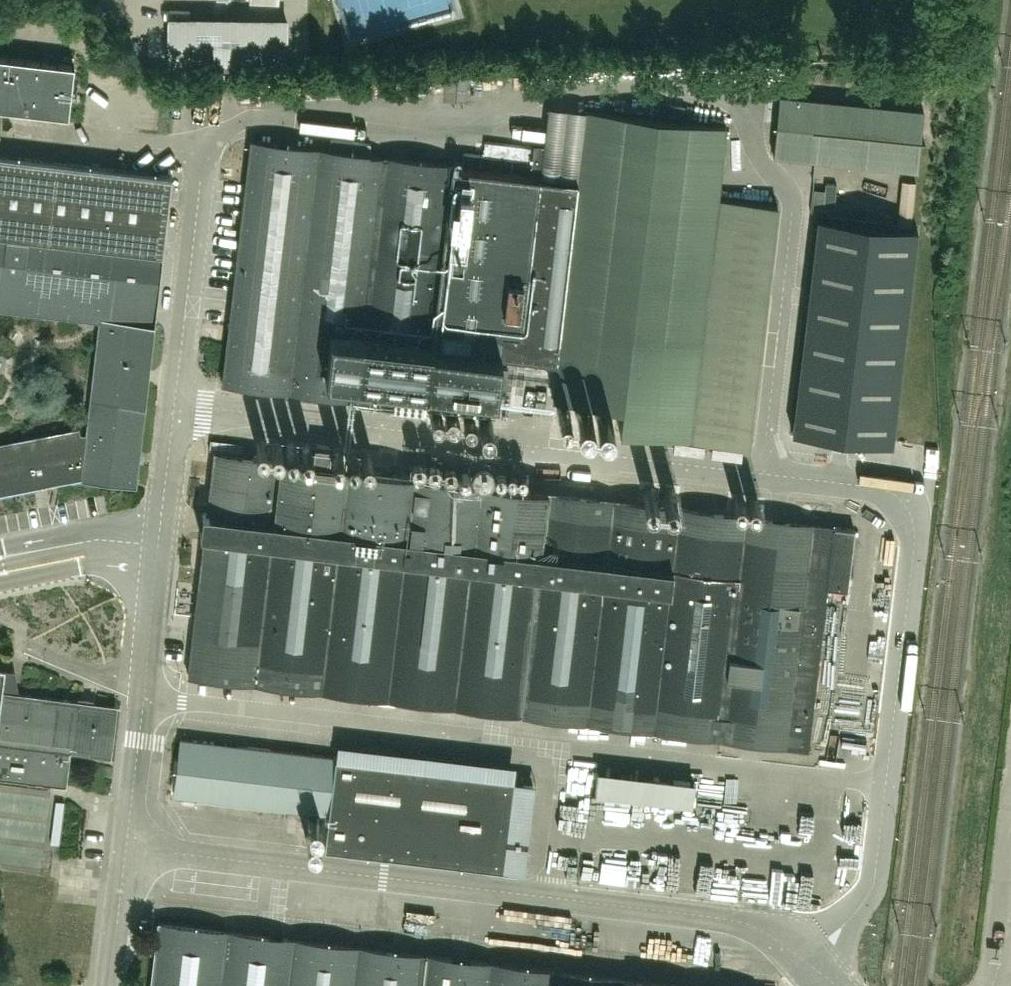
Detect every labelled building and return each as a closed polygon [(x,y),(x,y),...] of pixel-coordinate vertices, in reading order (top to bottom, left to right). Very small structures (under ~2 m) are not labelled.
[(167,23),(167,63),(227,64),(227,24),(167,23)] [(1,120),(3,108),(69,115),(75,63),(0,54),(0,120),(1,120)] [(918,169),(923,109),(779,95),(774,156),(918,169)] [(687,106),(665,103),(664,115),(685,118),(687,106)] [(229,329),(223,381),(355,396),(355,397),(424,405),(424,401),(494,409),(500,353),(558,360),(579,180),(540,176),(544,144),(534,142),(531,161),(464,152),(462,166),(366,154),(367,142),(328,137),(326,149),(251,139),(229,329)] [(82,478),(136,484),(173,173),(0,154),(0,309),(99,321),(86,433),(81,432),(79,427),(0,442),(0,493),(82,477),(82,478)] [(825,183),(823,204),(834,205),(836,184),(825,183)] [(813,190),(811,211),(822,212),(824,191),(813,190)] [(818,216),(792,432),(892,444),(918,228),(818,216)] [(794,452),(833,453),(833,438),(794,438),(794,452)] [(205,534),(188,675),(719,737),(807,748),(826,586),(847,588),(854,528),(834,526),(834,524),(329,464),(331,445),(315,443),(312,462),(282,458),(215,450),(207,513),(203,512),(200,532),(200,534),(205,534)] [(19,693),(2,691),(4,669),(0,668),(0,776),(66,785),(71,750),(110,755),(116,705),(19,693)] [(182,738),(175,796),(329,814),(325,848),(524,872),(528,837),(507,834),(514,778),(335,757),(182,738)] [(514,771),(515,756),(443,752),(442,766),(514,771)] [(694,781),(598,770),(595,794),(692,805),(694,781)] [(747,811),(747,789),(728,789),(728,783),(709,783),(708,828),(730,828),(730,799),(735,799),(735,811),(747,811)] [(51,792),(0,786),(0,870),(40,876),(51,792)] [(54,840),(63,840),(63,800),(55,800),(54,840)] [(736,821),(734,837),(772,839),(773,824),(736,821)] [(152,985),(705,985),(159,922),(152,985)]
